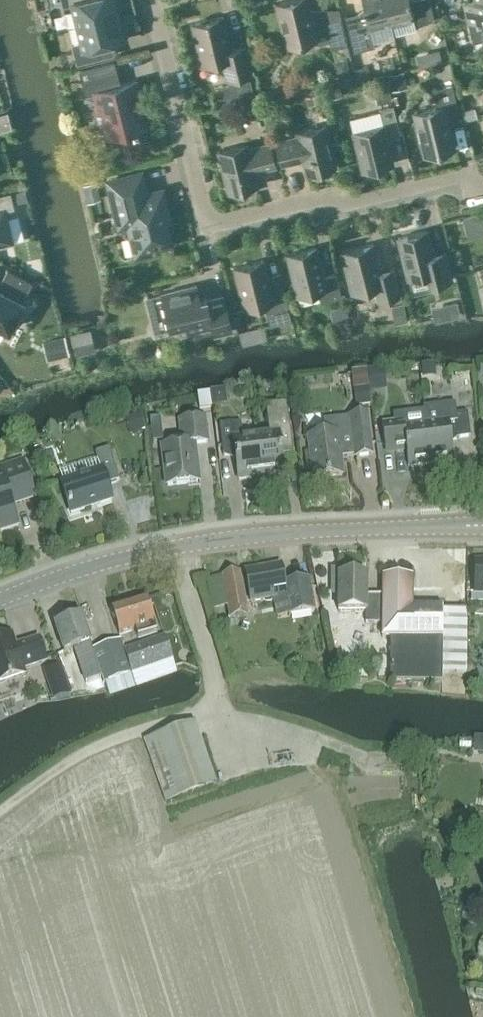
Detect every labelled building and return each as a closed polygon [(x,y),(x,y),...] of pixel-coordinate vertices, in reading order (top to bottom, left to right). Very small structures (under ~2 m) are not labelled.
[(119,15),(118,8),(120,8),(122,5),(121,0),(62,0),(65,12),(73,10),(77,25),(119,15)] [(276,3),(286,46),(316,38),(317,43),(331,40),(332,48),(347,44),(340,12),(313,19),(308,0),(289,0),(276,3)] [(391,23),(386,0),(362,0),(366,13),(358,15),(358,12),(345,16),(354,51),(375,46),(370,28),(391,23)] [(394,33),(416,27),(414,17),(421,15),(422,22),(434,19),(430,0),(386,0),(394,33)] [(463,2),(468,22),(482,18),(482,0),(472,0),(463,2)] [(121,21),(119,15),(77,25),(81,41),(73,43),(77,62),(102,56),(99,45),(125,38),(124,36),(127,35),(129,33),(126,22),(123,20),(121,21)] [(223,16),(192,24),(202,65),(217,61),(223,64),(227,79),(252,73),(245,46),(231,49),(223,16)] [(468,22),(473,41),(482,38),(482,18),(468,22)] [(347,59),(334,62),(340,83),(352,79),(347,59)] [(120,85),(116,72),(114,62),(78,70),(84,95),(94,92),(98,109),(94,111),(98,126),(106,124),(109,136),(145,127),(140,106),(138,107),(136,98),(139,97),(135,81),(120,85)] [(377,104),(392,100),(387,80),(371,84),(377,104)] [(413,112),(424,155),(455,147),(448,117),(460,114),(453,90),(433,95),(436,107),(413,112)] [(260,120),(258,105),(241,107),(243,122),(260,120)] [(383,124),(353,132),(362,170),(393,163),(386,136),(400,133),(393,105),(379,108),(383,124)] [(302,157),(306,173),(336,165),(326,124),(296,132),(297,135),(276,141),(282,164),(295,161),(295,159),(302,157)] [(247,144),(218,151),(228,192),(258,185),(254,169),(261,167),(261,169),(275,166),(270,142),(248,147),(247,144)] [(108,181),(117,216),(120,230),(129,228),(136,255),(156,250),(155,246),(170,242),(165,221),(170,220),(162,190),(145,194),(144,189),(145,189),(141,172),(108,181)] [(12,241),(4,208),(13,206),(9,193),(0,195),(0,244),(12,241)] [(427,230),(397,237),(408,278),(428,273),(431,285),(452,279),(446,256),(434,259),(427,230)] [(341,251),(352,292),(374,286),(378,301),(400,295),(393,269),(380,272),(373,243),(341,251)] [(316,247),(287,254),(297,295),(318,290),(320,302),(341,297),(336,273),(324,276),(316,247)] [(234,267),(244,308),(265,303),(270,325),(292,319),(285,292),(272,295),(264,260),(234,267)] [(8,328),(21,302),(20,301),(23,293),(25,294),(32,281),(7,269),(0,282),(2,283),(0,287),(0,324),(8,328)] [(152,319),(155,332),(170,327),(186,323),(188,332),(212,326),(214,334),(232,330),(223,296),(207,300),(206,297),(199,299),(196,285),(162,293),(162,294),(147,298),(152,319)] [(70,334),(76,356),(95,351),(90,329),(70,334)] [(248,330),(240,332),(243,345),(251,343),(248,330)] [(69,355),(64,336),(43,341),(48,361),(69,355)] [(351,391),(369,392),(370,375),(351,375),(351,391)] [(426,425),(431,464),(453,462),(451,444),(458,439),(470,437),(467,413),(457,414),(456,401),(425,405),(426,425)] [(256,434),(261,475),(270,474),(270,475),(282,474),(280,455),(293,453),(287,403),(266,405),(270,433),(256,434)] [(308,436),(313,479),(343,475),(341,457),(356,456),(356,457),(372,455),(367,414),(351,416),(324,420),(325,434),(308,436)] [(163,446),(167,485),(198,482),(193,443),(207,442),(204,417),(179,420),(182,443),(163,446)] [(408,467),(431,464),(426,425),(404,428),(395,428),(395,421),(381,423),(384,448),(398,446),(406,449),(408,467)] [(251,476),(261,475),(256,434),(243,436),(242,425),(234,426),(234,422),(218,424),(223,456),(235,456),(238,479),(251,478),(251,476)] [(97,459),(59,471),(63,481),(60,481),(71,513),(112,500),(106,484),(119,480),(109,448),(95,452),(97,459)] [(0,530),(18,525),(10,501),(33,493),(23,460),(0,468),(0,473),(2,479),(0,479),(0,529),(0,530)] [(344,485),(354,485),(354,466),(344,466),(344,485)] [(280,565),(245,571),(251,602),(272,599),(276,618),(289,616),(315,611),(309,579),(284,583),(280,565)] [(356,571),(333,571),(333,594),(339,594),(338,612),(366,612),(366,624),(382,624),(382,637),(390,637),(390,682),(442,682),(442,673),(466,673),(467,609),(442,609),(442,608),(412,607),(413,577),(383,577),(382,598),(367,598),(367,577),(356,577),(356,571)] [(240,572),(222,575),(209,578),(214,608),(227,605),(230,619),(248,616),(240,572)] [(141,637),(157,632),(155,624),(146,598),(110,609),(119,635),(138,629),(141,637)] [(87,685),(102,681),(90,645),(90,644),(81,618),(55,626),(64,653),(73,650),(81,673),(83,672),(87,685)] [(23,644),(24,645),(16,648),(12,634),(0,638),(0,683),(25,675),(23,669),(46,661),(39,638),(23,644)] [(179,676),(173,659),(165,636),(124,650),(120,640),(94,649),(111,700),(138,692),(139,690),(179,676)] [(195,724),(156,737),(144,742),(164,804),(177,798),(216,784),(195,724)] [(473,738),(472,754),(482,754),(482,738),(473,738)]
